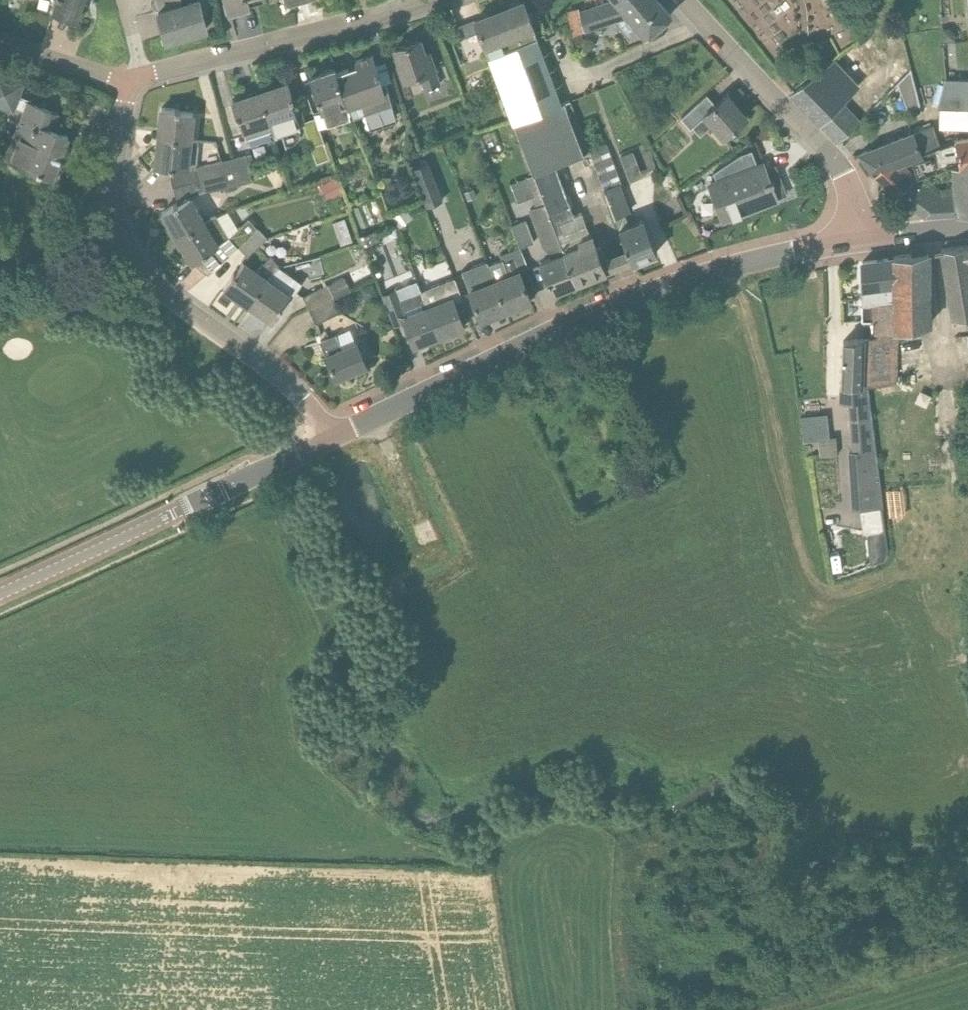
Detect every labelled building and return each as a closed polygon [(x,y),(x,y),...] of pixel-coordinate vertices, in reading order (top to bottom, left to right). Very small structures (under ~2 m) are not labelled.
[(75,18),(82,0),(60,0),(56,9),(54,9),(54,10),(75,18)] [(159,10),(158,11),(166,40),(207,28),(199,0),(156,0),(159,10)] [(263,0),(226,0),(230,14),(257,6),(264,4),(263,0)] [(580,13),(584,31),(630,16),(620,5),(626,0),(615,0),(616,1),(580,13)] [(630,16),(615,21),(629,38),(640,28),(647,36),(670,16),(657,0),(626,0),(620,5),(630,16)] [(536,38),(537,38),(523,2),(475,20),(482,39),(489,56),(536,38)] [(472,57),(486,51),(474,19),(459,24),(472,57)] [(950,29),(943,29),(942,29),(943,43),(944,43),(956,42),(956,35),(950,29)] [(586,40),(583,32),(581,32),(572,35),(576,44),(576,43),(586,40)] [(489,56),(515,121),(561,104),(536,38),(489,56)] [(425,91),(441,85),(429,53),(425,54),(420,40),(394,49),(406,80),(419,75),(425,91)] [(386,85),(381,86),(372,56),(355,61),(357,67),(336,74),(346,108),(362,102),(366,113),(392,105),(386,85)] [(792,94),(817,119),(839,141),(858,122),(839,103),(858,85),(834,61),(803,82),(792,94)] [(53,130),(59,114),(30,103),(31,101),(18,96),(22,85),(15,82),(19,71),(8,66),(4,78),(0,76),(0,94),(1,94),(0,97),(0,106),(12,110),(13,107),(25,111),(12,144),(26,150),(20,165),(52,177),(68,136),(53,130)] [(346,108),(336,74),(334,74),(333,69),(310,75),(321,111),(323,111),(327,124),(350,117),(346,108)] [(946,78),(945,79),(936,108),(940,108),(939,129),(956,129),(967,129),(967,79),(946,78)] [(260,93),(271,130),(272,129),(275,136),(276,136),(299,128),(300,128),(296,116),(298,115),(288,82),(271,87),(272,89),(260,93)] [(911,96),(906,84),(894,90),(899,102),(911,96)] [(246,137),(271,130),(260,93),(249,96),(248,95),(232,100),(242,132),(244,131),(246,137)] [(681,118),(690,128),(705,114),(726,135),(747,116),(727,94),(715,104),(706,94),(681,118)] [(588,151),(577,121),(570,101),(561,104),(515,121),(534,174),(576,284),(615,269),(610,257),(602,260),(592,234),(590,235),(582,214),(608,204),(588,151)] [(191,142),(191,141),(193,114),(175,112),(176,110),(162,108),(160,125),(162,126),(160,138),(191,142)] [(311,147),(324,143),(315,117),(302,122),(311,147)] [(939,144),(936,136),(933,125),(905,136),(912,157),(934,150),(955,142),(939,144)] [(899,162),(912,157),(905,136),(860,154),(872,171),(899,162)] [(198,141),(191,141),(191,142),(160,138),(159,149),(157,149),(156,166),(188,170),(188,167),(195,168),(198,141)] [(967,164),(967,140),(955,142),(934,150),(937,170),(951,165),(967,164)] [(588,151),(608,204),(611,203),(616,217),(630,211),(620,183),(622,183),(607,144),(588,151)] [(713,173),(716,182),(709,185),(723,221),(777,200),(777,199),(776,200),(770,184),(781,179),(776,165),(765,169),(763,164),(758,166),(752,151),(742,155),(713,173)] [(620,157),(625,169),(638,164),(633,152),(620,157)] [(239,184),(251,181),(247,159),(234,161),(239,184)] [(228,186),(239,184),(234,161),(222,164),(225,175),(228,186)] [(425,207),(442,200),(428,162),(411,168),(425,207)] [(873,173),(891,189),(912,173),(899,162),(872,171),(873,173)] [(201,180),(225,175),(222,164),(199,169),(201,180)] [(953,190),(940,191),(918,178),(912,173),(891,189),(896,194),(916,209),(926,216),(967,213),(967,164),(951,165),(953,190)] [(553,293),(576,284),(534,174),(525,177),(536,207),(530,209),(543,247),(549,244),(553,255),(541,261),(553,293)] [(203,192),(228,186),(225,175),(201,180),(203,192)] [(319,186),(327,201),(331,199),(342,193),(334,178),(323,184),(319,186)] [(465,192),(469,201),(477,198),(473,189),(465,192)] [(179,237),(205,220),(190,196),(162,213),(171,227),(172,226),(179,237)] [(389,214),(399,228),(414,217),(404,204),(389,214)] [(239,247),(259,230),(248,219),(229,237),(216,216),(205,221),(205,220),(179,237),(185,247),(183,248),(192,263),(212,251),(221,262),(238,247),(239,247)] [(628,249),(623,251),(628,264),(657,253),(644,218),(619,228),(628,249)] [(345,220),(333,224),(335,231),(347,227),(345,220)] [(512,226),(520,247),(534,242),(526,220),(512,226)] [(247,257),(267,239),(259,230),(239,247),(247,257)] [(378,239),(374,230),(359,236),(362,246),(378,239)] [(941,250),(944,270),(952,320),(967,317),(967,246),(941,250)] [(520,272),(529,269),(520,248),(500,255),(503,263),(489,268),(488,269),(504,311),(531,301),(520,272)] [(874,322),(875,336),(899,330),(932,325),(929,252),(924,252),(925,254),(913,255),(913,254),(896,257),(894,257),(894,258),(898,302),(893,303),(873,304),(874,322)] [(238,297),(239,296),(249,303),(267,277),(268,277),(279,267),(271,258),(256,269),(243,260),(224,287),(238,297)] [(873,304),(893,303),(898,302),(894,258),(862,262),(862,288),(861,288),(862,323),(870,323),(874,322),(873,304)] [(488,269),(489,268),(487,262),(462,271),(481,320),(504,311),(488,269)] [(310,309),(334,299),(333,298),(356,287),(351,275),(304,297),(310,309)] [(268,277),(267,277),(249,303),(259,310),(258,311),(272,321),(291,294),(268,277)] [(421,293),(438,337),(464,327),(454,302),(463,299),(455,278),(422,291),(423,292),(421,293)] [(378,296),(373,283),(360,288),(363,297),(370,300),(378,296)] [(438,337),(421,293),(400,301),(396,290),(382,295),(394,326),(405,322),(414,346),(438,337)] [(317,324),(340,312),(334,299),(310,309),(317,324)] [(320,342),(336,379),(366,366),(356,342),(342,348),(337,335),(320,342)] [(864,338),(843,341),(840,401),(849,402),(852,452),(848,453),(849,473),(878,471),(873,419),(871,419),(869,386),(865,385),(864,338)] [(821,438),(822,454),(840,453),(838,435),(831,436),(829,412),(803,414),(806,440),(821,438)] [(884,561),(888,551),(882,507),(860,510),(863,535),(868,534),(871,565),(884,561)]
